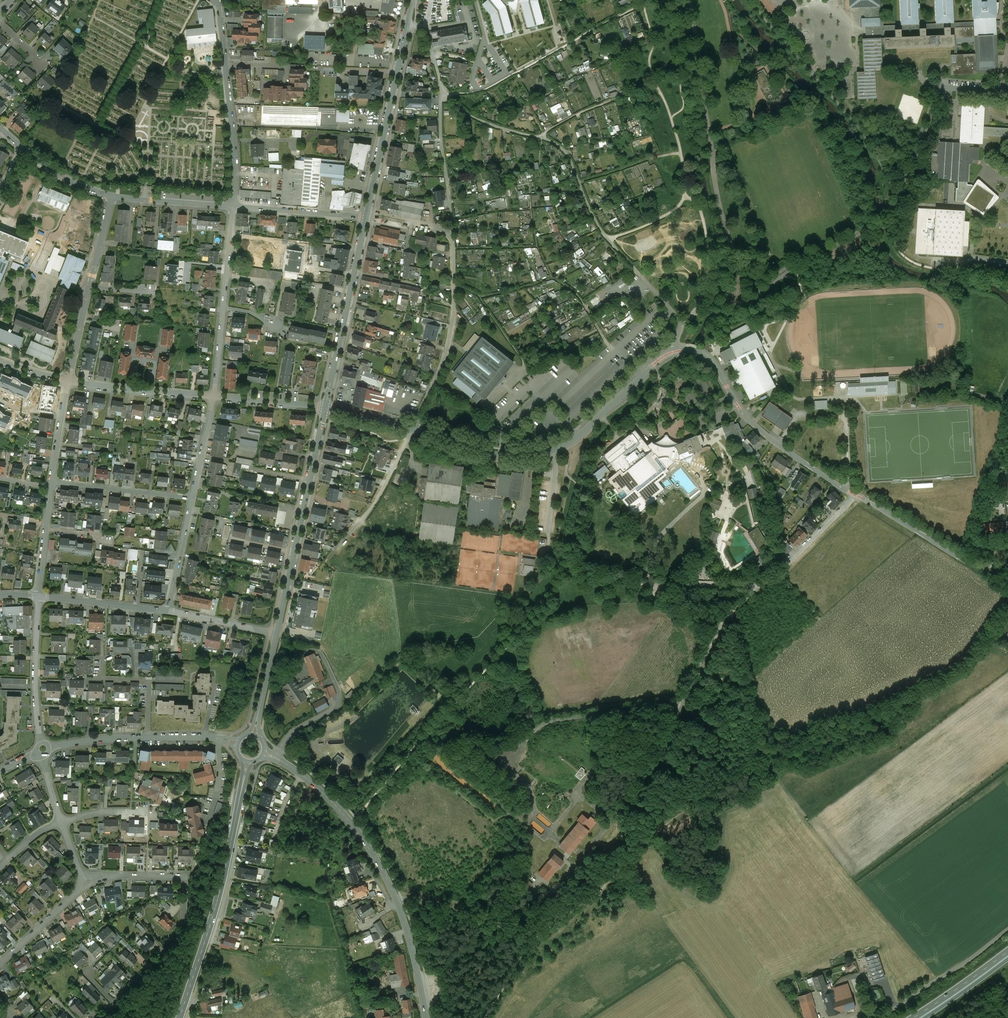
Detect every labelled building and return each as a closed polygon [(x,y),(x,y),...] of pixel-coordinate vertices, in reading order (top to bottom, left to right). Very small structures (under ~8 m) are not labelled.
[(56,0),(52,0),(46,8),(59,16),(65,6),(60,3),(61,2),(58,0),(58,1),(56,0)] [(263,10),(269,10),(268,13),(269,13),(269,16),(268,16),(268,17),(269,17),(268,38),(267,38),(267,39),(283,39),(282,39),(282,17),(283,17),(282,17),(282,14),(286,14),(286,6),(287,6),(287,4),(295,4),(318,4),(318,0),(263,0),(263,10)] [(330,9),(343,8),(343,0),(329,0),(330,9)] [(381,11),(392,14),(395,0),(383,0),(381,11)] [(513,32),(507,5),(504,4),(508,1),(513,2),(514,0),(485,0),(482,2),(491,15),(498,37),(513,32)] [(521,4),(528,29),(545,24),(540,2),(540,0),(520,0),(521,4)] [(618,3),(621,8),(630,4),(629,0),(623,0),(618,3)] [(865,7),(882,7),(882,0),(849,0),(849,8),(865,7)] [(858,100),(876,99),(875,69),(882,68),(881,44),(884,44),(884,49),(957,46),(957,43),(972,43),(972,42),(974,42),(975,54),(951,55),(951,64),(952,75),(976,74),(976,73),(998,73),(996,26),(998,26),(997,23),(997,21),(996,21),(996,18),(997,18),(997,15),(998,13),(998,8),(998,3),(996,3),(996,0),(972,0),(973,18),(974,18),(974,23),(953,23),(952,0),(935,0),(936,24),(919,24),(918,8),(920,8),(919,4),(918,4),(918,0),(900,0),(901,26),(883,26),(882,7),(865,7),(865,19),(862,19),(862,27),(865,27),(865,29),(866,39),(862,39),(864,72),(857,72),(858,100)] [(30,9),(24,4),(17,12),(25,20),(33,12),(33,11),(30,9)] [(204,28),(186,30),(187,44),(216,41),(215,34),(214,34),(212,17),(213,17),(213,9),(197,11),(198,18),(203,18),(204,28)] [(259,15),(245,15),(244,21),(244,22),(243,23),(244,24),(248,24),(249,26),(249,32),(246,32),(246,31),(245,31),(244,30),(243,31),(233,31),(233,39),(239,39),(239,42),(251,43),(251,40),(257,40),(258,33),(260,33),(260,24),(257,24),(257,20),(259,20),(259,15)] [(26,23),(30,26),(32,24),(35,20),(32,17),(26,23)] [(378,18),(369,17),(369,20),(368,22),(374,23),(374,22),(379,23),(376,36),(386,38),(387,32),(393,33),(396,22),(380,19),(380,18),(378,18)] [(50,23),(44,29),(47,31),(52,25),(50,23)] [(32,24),(30,26),(23,33),(30,39),(39,30),(32,24)] [(432,34),(434,46),(468,41),(466,25),(431,31),(431,32),(430,32),(430,34),(432,34)] [(70,31),(67,29),(62,34),(65,37),(70,31)] [(52,41),(44,34),(38,40),(46,47),(52,41)] [(325,36),(305,35),(305,49),(324,50),(325,36)] [(386,38),(376,36),(374,44),(374,47),(384,48),(385,41),(386,38)] [(72,48),(62,40),(54,49),(55,49),(58,52),(58,51),(64,56),(63,57),(64,57),(72,48)] [(374,47),(374,44),(358,44),(358,54),(374,55),(374,47)] [(383,55),(384,48),(374,47),(374,55),(383,55)] [(22,59),(11,49),(5,56),(2,59),(8,65),(11,62),(16,66),(22,59)] [(242,55),(241,55),(241,60),(253,60),(254,51),(242,51),(242,55)] [(411,67),(408,67),(406,73),(423,76),(425,76),(426,75),(427,74),(427,73),(427,72),(426,71),(425,71),(424,71),(424,70),(422,70),(423,65),(423,63),(423,60),(417,59),(417,60),(413,59),(411,67)] [(577,66),(581,73),(587,70),(587,72),(593,70),(589,60),(577,66)] [(19,67),(23,71),(26,67),(26,68),(27,66),(23,62),(19,67)] [(466,65),(454,62),(450,81),(462,84),(466,65)] [(26,68),(26,67),(23,71),(19,75),(24,80),(24,81),(27,84),(35,76),(26,68)] [(60,73),(53,68),(51,71),(57,76),(60,73)] [(598,68),(583,74),(585,79),(592,76),(592,74),(596,73),(599,71),(598,68)] [(250,69),(236,70),(239,97),(248,96),(246,75),(250,75),(250,69)] [(764,69),(752,75),(755,81),(757,80),(762,88),(770,84),(765,76),(767,75),(764,69)] [(288,89),(282,89),(282,98),(282,102),(287,102),(287,101),(291,101),(291,96),(303,96),(303,88),(307,88),(307,78),(303,78),(303,75),(305,75),(305,70),(291,70),(291,76),(290,76),(290,80),(295,79),(296,80),(296,87),(291,87),(291,86),(288,86),(288,89)] [(48,76),(45,74),(37,82),(42,87),(41,88),(42,88),(43,87),(46,91),(51,86),(55,82),(51,79),(51,78),(49,76),(48,76)] [(358,76),(349,76),(349,90),(350,90),(350,92),(351,92),(351,96),(356,96),(356,98),(371,98),(372,99),(373,100),(375,99),(376,98),(376,97),(376,96),(375,95),(382,96),(384,85),(381,85),(383,79),(368,76),(367,82),(368,82),(366,90),(362,90),(361,87),(358,88),(358,85),(358,76)] [(414,82),(408,81),(406,91),(411,91),(426,92),(428,92),(428,89),(423,88),(423,83),(418,82),(419,81),(414,80),(414,82)] [(17,93),(5,81),(1,86),(3,88),(4,88),(11,95),(10,95),(13,98),(17,93)] [(351,98),(351,96),(351,92),(350,92),(350,90),(349,90),(341,90),(341,87),(338,84),(335,84),(335,98),(351,98)] [(272,88),(264,88),(264,100),(273,100),(273,98),(282,98),(282,89),(282,87),(276,87),(276,86),(272,86),(272,88)] [(411,97),(406,97),(404,110),(418,112),(432,111),(432,99),(426,98),(427,93),(412,92),(411,97)] [(505,104),(499,108),(502,113),(509,109),(505,104)] [(558,104),(550,108),(554,115),(556,113),(555,111),(560,108),(558,104)] [(962,104),(959,143),(938,142),(937,164),(939,164),(937,178),(949,179),(949,181),(968,182),(969,164),(972,164),(972,159),(978,159),(978,147),(973,147),(973,143),(982,144),(982,135),(1007,136),(1007,128),(983,127),(984,105),(962,104)] [(23,110),(26,112),(20,106),(16,111),(20,114),(23,110)] [(337,108),(262,106),(262,124),(337,126),(337,122),(337,110),(337,108)] [(19,119),(17,120),(22,124),(26,120),(27,121),(31,117),(26,112),(23,110),(20,114),(17,117),(19,119)] [(348,111),(337,110),(337,122),(348,122),(348,118),(349,118),(349,114),(348,114),(348,111)] [(572,115),(569,110),(558,116),(557,119),(556,120),(558,123),(572,115)] [(22,124),(17,120),(12,126),(20,133),(25,127),(22,124)] [(406,121),(402,120),(398,120),(395,131),(401,132),(402,130),(405,130),(406,121)] [(628,122),(630,133),(640,131),(638,126),(641,125),(639,120),(634,121),(633,121),(628,122)] [(432,121),(426,121),(426,128),(428,128),(428,130),(431,129),(431,131),(437,131),(437,128),(437,124),(436,124),(436,122),(432,122),(432,121)] [(584,127),(578,130),(579,132),(580,137),(587,135),(584,127)] [(431,129),(428,130),(420,130),(420,140),(431,139),(431,131),(431,129)] [(651,137),(633,142),(634,147),(652,142),(651,137)] [(319,144),(318,144),(318,151),(323,151),(323,153),(331,154),(331,151),(336,151),(336,144),(336,140),(329,140),(329,139),(326,139),(326,140),(319,140),(319,144)] [(344,166),(352,167),(364,170),(369,145),(360,144),(354,144),(349,143),(345,161),(344,166)] [(264,144),(252,145),(252,156),(263,155),(263,159),(267,159),(267,150),(264,151),(264,144)] [(401,148),(391,146),(387,164),(398,166),(401,148)] [(279,153),(269,153),(269,161),(279,161),(279,153)] [(304,161),(304,170),(301,206),(318,208),(321,173),(321,168),(322,159),(304,157),(304,161)] [(339,160),(322,159),(321,168),(338,170),(339,160)] [(321,168),(321,173),(326,173),(326,175),(332,176),(344,177),(344,172),(345,172),(346,168),(351,169),(352,167),(344,166),(345,161),(339,160),(338,170),(321,168)] [(295,161),(294,169),(304,170),(304,161),(295,161)] [(294,169),(283,168),(281,205),(301,206),(304,170),(294,169)] [(400,172),(389,170),(387,180),(398,181),(400,172)] [(344,177),(332,176),(332,184),(333,184),(333,185),(334,185),(336,185),(337,186),(338,185),(340,185),(341,186),(342,185),(343,185),(344,177)] [(405,184),(395,183),(393,194),(404,195),(405,184)] [(640,194),(641,196),(649,192),(647,186),(643,187),(644,192),(640,194)] [(271,192),(251,190),(250,197),(271,198),(271,192)] [(343,206),(345,196),(345,191),(343,191),(342,190),(341,191),(339,191),(338,190),(338,191),(336,191),(335,190),(334,191),(332,191),(332,196),(330,209),(343,210),(344,206),(343,206)] [(352,191),(344,194),(342,205),(350,206),(360,202),(362,194),(352,191)] [(389,213),(402,216),(404,206),(395,204),(396,203),(392,201),(382,199),(380,209),(389,211),(389,213)] [(563,202),(561,199),(554,205),(557,208),(563,202)] [(629,200),(620,204),(621,206),(624,205),(625,207),(626,207),(627,209),(630,208),(629,206),(631,205),(629,200)] [(414,204),(404,202),(404,206),(402,216),(427,221),(430,212),(430,207),(425,207),(425,203),(415,202),(414,204)] [(965,211),(917,208),(915,254),(962,257),(962,246),(968,247),(969,221),(964,221),(965,211)] [(129,211),(119,210),(118,225),(116,225),(115,241),(126,242),(126,235),(127,235),(127,234),(127,233),(127,226),(128,220),(129,219),(129,217),(128,217),(129,211)] [(155,213),(147,212),(146,221),(154,222),(155,213)] [(164,213),(163,224),(161,224),(161,228),(164,229),(164,231),(171,232),(172,214),(164,213)] [(247,214),(237,214),(237,226),(247,226),(247,214)] [(186,215),(178,215),(178,223),(178,225),(186,226),(186,225),(186,215)] [(264,225),(268,225),(268,216),(261,215),(260,225),(264,225)] [(276,216),(268,216),(268,225),(275,226),(276,216)] [(207,217),(197,217),(197,225),(207,226),(207,217)] [(219,218),(207,217),(207,226),(218,227),(218,225),(219,218)] [(296,223),(288,222),(288,232),(296,233),(297,226),(296,226),(296,223)] [(306,233),(307,233),(314,234),(315,224),(307,223),(306,233)] [(549,226),(550,231),(554,230),(555,233),(559,232),(557,225),(549,226)] [(383,230),(376,228),(373,241),(385,243),(388,231),(383,230)] [(349,232),(344,231),(344,230),(341,230),(337,229),(336,229),(336,233),(334,239),(347,241),(349,232)] [(0,249),(0,250),(0,258),(1,258),(4,259),(5,257),(2,256),(4,251),(22,258),(28,243),(0,231),(0,249)] [(399,233),(388,231),(385,243),(397,246),(398,241),(398,238),(399,233)] [(401,238),(398,238),(398,241),(404,242),(406,235),(402,234),(401,238)] [(575,238),(572,234),(569,237),(568,235),(566,237),(569,242),(575,238)] [(154,236),(145,235),(145,242),(146,242),(146,246),(152,246),(153,246),(153,241),(154,236)] [(437,239),(417,235),(416,242),(423,244),(423,248),(434,250),(434,253),(435,253),(444,254),(446,245),(436,243),(437,239)] [(174,241),(158,240),(158,242),(157,250),(173,251),(173,245),(174,241)] [(570,244),(573,250),(580,247),(578,241),(570,244)] [(760,245),(754,247),(756,250),(757,250),(758,252),(757,252),(758,256),(763,254),(762,250),(760,251),(759,249),(761,248),(760,245)] [(378,247),(369,246),(367,256),(376,258),(376,255),(378,247)] [(68,254),(67,255),(66,258),(57,255),(60,249),(54,247),(44,272),(50,274),(52,269),(61,272),(58,278),(62,280),(60,286),(68,290),(71,283),(71,282),(76,284),(85,261),(68,254)] [(84,253),(70,247),(69,250),(82,255),(84,253)] [(337,248),(331,248),(331,251),(328,251),(328,254),(332,254),(332,256),(334,256),(334,255),(336,255),(337,248)] [(350,250),(337,248),(336,255),(335,258),(337,258),(348,260),(350,250)] [(527,249),(522,249),(523,252),(526,251),(527,255),(529,255),(530,258),(533,257),(530,249),(527,250),(527,249)] [(585,255),(582,249),(574,254),(578,260),(585,255)] [(210,251),(209,251),(209,252),(209,257),(208,261),(217,262),(218,252),(210,251)] [(285,270),(300,273),(302,253),(288,251),(285,270)] [(415,254),(404,252),(403,258),(405,258),(404,265),(405,265),(413,266),(415,254)] [(444,258),(434,256),(432,267),(443,269),(445,258),(444,258)] [(348,260),(337,258),(337,261),(329,260),(328,267),(328,268),(341,270),(346,270),(348,260)] [(584,259),(582,262),(589,268),(591,266),(584,259)] [(378,263),(366,260),(364,271),(376,273),(378,263)] [(524,269),(525,271),(529,271),(527,263),(518,264),(519,269),(524,269)] [(105,265),(104,265),(103,273),(111,274),(112,269),(113,265),(105,265)] [(167,265),(165,282),(177,283),(178,266),(167,265)] [(415,267),(413,266),(405,265),(403,277),(413,279),(415,267)] [(157,267),(145,266),(145,267),(147,267),(147,272),(145,272),(144,278),(151,279),(155,279),(156,272),(156,273),(157,267)] [(270,278),(271,270),(247,267),(246,274),(270,278)] [(209,270),(206,270),(205,278),(215,279),(216,271),(215,271),(215,269),(209,269),(209,270)] [(281,277),(282,272),(271,270),(270,278),(280,280),(281,277)] [(103,273),(102,273),(101,282),(111,282),(111,274),(103,273)] [(343,275),(332,273),(330,284),(335,285),(335,286),(338,286),(338,285),(341,286),(343,275)] [(371,278),(363,276),(361,283),(363,284),(363,285),(366,286),(367,284),(370,285),(371,278)] [(215,279),(205,278),(204,287),(207,287),(207,288),(210,289),(210,287),(214,288),(215,279)] [(372,278),(371,278),(370,285),(380,287),(381,280),(380,285),(379,285),(380,280),(372,278)] [(290,292),(295,294),(298,280),(292,279),(290,292)] [(391,282),(381,280),(380,287),(380,288),(380,289),(384,290),(385,289),(390,289),(391,282)] [(249,283),(240,282),(238,290),(239,290),(248,292),(249,283)] [(400,284),(391,282),(390,289),(399,291),(400,284)] [(411,286),(403,285),(401,292),(410,293),(411,286)] [(59,287),(59,286),(43,324),(26,317),(22,327),(38,333),(54,340),(58,330),(52,328),(68,290),(60,286),(59,287)] [(420,288),(411,286),(410,293),(413,294),(413,296),(412,301),(414,301),(414,304),(416,304),(417,302),(418,295),(419,295),(419,292),(421,293),(422,289),(420,288)] [(264,290),(258,289),(256,308),(261,309),(264,290)] [(334,291),(323,289),(322,293),(323,293),(323,297),(321,296),(320,301),(322,301),(321,305),(319,304),(319,305),(331,307),(334,291)] [(248,292),(239,290),(237,302),(246,303),(246,301),(248,301),(248,297),(247,297),(248,292)] [(284,300),(294,302),(295,298),(295,299),(296,294),(295,294),(290,292),(285,292),(284,296),(285,296),(284,300)] [(537,298),(531,292),(529,294),(539,304),(548,300),(546,294),(537,298)] [(213,296),(205,295),(203,306),(212,307),(213,296)] [(102,299),(97,298),(96,304),(95,304),(94,308),(95,308),(99,309),(99,310),(103,310),(104,303),(105,300),(102,299)] [(126,298),(120,298),(119,304),(123,305),(130,306),(131,298),(126,298)] [(557,309),(575,301),(574,298),(549,310),(552,316),(558,312),(557,309)] [(149,300),(139,299),(139,308),(144,309),(144,307),(149,308),(149,304),(149,300)] [(294,302),(284,300),(283,307),(282,307),(281,312),(292,314),(293,309),(294,302)] [(525,307),(527,310),(538,304),(536,301),(525,307)] [(622,301),(616,305),(619,309),(625,305),(622,301)] [(331,307),(319,305),(321,305),(320,308),(319,308),(318,313),(319,313),(318,316),(317,316),(316,320),(327,323),(331,307)] [(376,314),(368,311),(365,319),(367,319),(373,321),(374,321),(376,314)] [(8,343),(7,345),(12,347),(12,345),(19,348),(23,338),(17,336),(21,327),(22,327),(26,317),(17,314),(13,324),(15,324),(11,333),(0,329),(0,340),(8,343)] [(209,315),(200,314),(199,324),(208,325),(209,315)] [(557,321),(559,325),(563,324),(560,318),(563,317),(561,314),(556,317),(552,319),(553,322),(554,321),(554,323),(557,321)] [(479,317),(477,315),(469,322),(472,325),(480,319),(479,317)] [(245,319),(233,317),(232,326),(244,328),(245,319)] [(731,337),(728,338),(731,343),(747,335),(748,337),(759,331),(761,336),(765,334),(765,335),(772,332),(771,331),(775,329),(771,322),(766,324),(765,322),(751,329),(750,327),(734,335),(733,333),(730,335),(731,337)] [(136,326),(126,324),(124,339),(134,341),(136,326)] [(432,325),(428,324),(425,335),(427,336),(427,339),(435,341),(438,327),(432,325)] [(564,324),(556,328),(560,335),(568,331),(564,324)] [(372,325),(368,325),(367,329),(365,333),(375,336),(377,330),(378,327),(372,325)] [(310,330),(292,326),(290,337),(308,341),(308,339),(310,330)] [(547,336),(553,332),(549,326),(543,330),(547,336)] [(90,327),(86,346),(97,349),(101,329),(90,327)] [(173,329),(163,328),(161,346),(171,347),(173,329)] [(256,330),(249,329),(248,338),(261,339),(262,330),(256,329),(256,330)] [(327,333),(310,330),(308,339),(309,339),(313,340),(320,342),(321,342),(325,342),(325,343),(327,333)] [(50,349),(54,340),(38,333),(34,343),(31,342),(27,352),(51,361),(55,351),(50,349)] [(209,334),(199,333),(198,346),(208,347),(209,334)] [(365,338),(354,335),(352,343),(364,348),(365,342),(366,338),(365,338)] [(480,336),(452,371),(455,374),(458,377),(453,383),(472,398),(472,399),(477,402),(475,404),(482,397),(484,398),(495,385),(497,387),(506,378),(503,375),(513,362),(484,338),(483,339),(480,336)] [(555,340),(547,344),(549,349),(557,345),(555,340)] [(266,341),(265,350),(277,351),(278,342),(266,341)] [(740,355),(755,348),(756,347),(752,341),(737,349),(740,355)] [(433,347),(422,344),(419,353),(421,353),(430,356),(433,347)] [(238,347),(230,347),(229,355),(242,357),(243,347),(238,346),(238,347)] [(155,349),(137,347),(136,355),(153,358),(155,349)] [(359,350),(349,347),(347,357),(357,360),(359,350)] [(740,355),(737,349),(733,351),(731,347),(720,353),(725,364),(731,361),(730,360),(740,355)] [(730,360),(731,361),(739,377),(735,379),(738,385),(742,383),(750,399),(766,390),(774,386),(755,348),(740,355),(730,360)] [(284,364),(283,367),(292,368),(294,356),(293,356),(294,354),(294,352),(286,350),(283,363),(284,364)] [(85,353),(81,368),(92,371),(96,356),(85,353)] [(130,354),(121,353),(118,373),(127,374),(130,354)] [(430,356),(421,353),(418,364),(428,367),(431,357),(430,356)] [(168,359),(159,358),(157,378),(166,379),(168,359)] [(316,362),(306,360),(303,377),(304,377),(303,382),(313,384),(316,367),(315,367),(316,362)] [(112,363),(101,361),(99,376),(110,377),(111,368),(112,365),(112,363)] [(361,364),(360,364),(359,369),(370,373),(371,368),(367,366),(361,364)] [(289,385),(292,368),(283,367),(283,370),(282,370),(280,383),(289,385)] [(353,367),(352,372),(357,373),(356,376),(360,377),(362,370),(353,367)] [(237,370),(228,369),(226,388),(235,388),(237,370)] [(417,372),(408,369),(404,379),(414,382),(417,372)] [(352,372),(345,370),(342,382),(354,384),(356,376),(357,373),(352,372)] [(267,374),(250,371),(248,380),(253,380),(253,381),(261,382),(266,383),(267,374)] [(187,373),(182,372),(182,374),(176,374),(175,382),(187,383),(187,373)] [(20,383),(16,380),(13,378),(12,380),(2,375),(0,379),(0,387),(26,398),(31,388),(20,383)] [(202,375),(197,375),(196,383),(207,384),(208,376),(207,376),(202,375)] [(427,383),(422,381),(419,389),(425,391),(427,383)] [(896,381),(849,383),(848,394),(852,394),(853,395),(897,393),(896,381)] [(385,382),(382,393),(387,395),(392,397),(396,385),(385,382)] [(363,407),(367,388),(357,386),(353,405),(363,407)] [(774,386),(766,390),(769,396),(778,392),(774,386)] [(43,387),(40,410),(51,412),(52,405),(54,400),(55,396),(54,396),(55,388),(43,387)] [(387,395),(382,393),(367,388),(363,407),(383,412),(387,395)] [(86,398),(78,396),(75,396),(73,406),(79,407),(84,408),(85,404),(86,398)] [(105,400),(93,398),(92,406),(103,408),(105,400)] [(815,409),(828,409),(828,400),(815,400),(815,409)] [(111,410),(121,412),(122,412),(123,405),(123,403),(112,401),(111,410)] [(778,407),(769,401),(763,411),(765,412),(762,416),(783,431),(792,418),(778,408),(778,407)] [(133,405),(131,413),(131,414),(142,415),(144,405),(139,405),(139,406),(133,405)] [(151,405),(151,407),(149,415),(150,415),(154,416),(154,415),(161,416),(163,407),(160,406),(160,407),(151,405)] [(174,409),(169,408),(169,411),(168,416),(178,418),(178,415),(179,415),(180,411),(174,410),(174,409)] [(238,410),(223,408),(222,417),(238,419),(238,410)] [(190,409),(188,414),(187,419),(199,421),(201,411),(190,409)] [(274,413),(256,411),(255,420),(273,422),(274,413)] [(3,415),(0,413),(0,427),(5,429),(10,418),(3,415)] [(306,416),(291,415),(290,424),(305,425),(306,416)] [(114,421),(105,420),(104,427),(113,428),(114,421)] [(738,423),(735,425),(733,421),(726,425),(728,431),(732,430),(736,438),(740,437),(737,431),(741,430),(738,423)] [(229,427),(218,424),(214,440),(226,442),(229,427)] [(261,429),(249,427),(248,433),(260,435),(261,429)] [(331,428),(330,437),(338,439),(338,438),(346,440),(347,436),(339,434),(340,430),(331,428)] [(79,430),(70,429),(69,436),(78,437),(79,430)] [(702,448),(697,435),(683,440),(684,441),(680,443),(677,443),(672,441),(669,438),(668,437),(667,435),(666,434),(665,435),(664,435),(664,437),(662,439),(659,435),(647,445),(635,430),(631,432),(631,433),(630,434),(629,434),(603,455),(613,468),(612,470),(613,471),(614,471),(615,473),(608,479),(615,487),(613,489),(617,494),(618,494),(635,516),(658,498),(656,496),(664,489),(659,482),(667,475),(667,474),(671,471),(669,470),(674,466),(675,468),(677,466),(679,462),(680,460),(679,459),(679,456),(679,454),(687,451),(689,454),(702,448)] [(736,438),(732,430),(728,431),(728,432),(725,433),(728,442),(736,439),(736,438)] [(759,438),(753,431),(747,438),(753,444),(759,438)] [(42,437),(38,436),(37,441),(37,440),(36,444),(36,448),(45,449),(45,445),(46,445),(46,442),(46,438),(42,437)] [(296,439),(287,437),(286,443),(290,444),(290,448),(293,449),(296,439)] [(304,440),(296,438),(296,439),(293,449),(302,451),(304,440)] [(259,442),(241,439),(240,442),(240,444),(257,448),(259,442)] [(192,441),(183,440),(182,449),(191,450),(192,441)] [(226,442),(214,440),(212,455),(223,458),(226,442)] [(337,443),(328,441),(327,450),(336,452),(336,451),(340,452),(340,453),(343,454),(343,453),(344,453),(345,453),(346,449),(347,447),(341,446),(341,445),(337,444),(337,443)] [(257,448),(240,444),(239,450),(256,453),(257,448)] [(379,447),(378,447),(376,454),(387,457),(389,458),(391,451),(387,450),(387,449),(386,449),(381,447),(380,447),(379,447)] [(156,448),(155,453),(153,453),(153,458),(156,459),(170,460),(171,454),(170,454),(170,452),(167,452),(167,451),(167,448),(162,448),(162,452),(160,452),(160,448),(156,448)] [(191,450),(182,449),(181,459),(190,460),(191,450)] [(269,453),(262,452),(260,462),(267,463),(269,453)] [(30,454),(23,453),(21,462),(29,463),(30,454)] [(275,454),(269,453),(267,463),(273,465),(275,454)] [(337,457),(325,454),(324,458),(323,459),(324,459),(323,463),(335,465),(335,466),(340,467),(340,465),(342,465),(343,460),(337,459),(337,457)] [(387,457),(376,454),(374,460),(378,461),(377,463),(378,463),(384,465),(387,457)] [(788,462),(777,455),(772,464),(782,471),(785,466),(788,462)] [(291,457),(284,456),(282,466),(289,468),(291,457)] [(298,458),(291,457),(289,468),(296,469),(298,458)] [(255,461),(237,458),(236,463),(242,464),(253,466),(255,461)] [(754,461),(747,464),(749,469),(757,466),(754,461)] [(223,464),(211,462),(209,472),(208,475),(211,475),(210,485),(222,487),(224,475),(221,475),(223,464)] [(425,498),(425,500),(427,500),(459,504),(464,467),(430,462),(427,478),(421,477),(418,498),(425,498)] [(74,463),(67,463),(66,465),(64,465),(63,475),(72,476),(74,463)] [(79,466),(78,475),(89,477),(90,468),(87,468),(87,464),(85,463),(85,464),(80,464),(79,466)] [(236,463),(235,463),(232,475),(239,477),(242,464),(236,463)] [(22,465),(13,464),(12,473),(17,473),(17,472),(21,473),(22,465)] [(610,471),(605,465),(600,469),(592,475),(598,481),(610,471)] [(42,468),(32,466),(31,474),(40,476),(42,468)] [(785,466),(782,471),(781,473),(784,476),(789,469),(785,466)] [(106,479),(107,471),(107,470),(106,470),(106,468),(101,467),(101,469),(96,469),(96,475),(96,478),(100,478),(99,479),(103,480),(103,479),(106,479)] [(119,467),(115,467),(114,467),(113,477),(123,479),(124,469),(121,469),(121,467),(119,467)] [(128,470),(124,469),(123,479),(133,480),(134,469),(128,468),(128,470)] [(333,470),(325,468),(324,472),(323,475),(322,479),(331,481),(331,480),(335,482),(335,483),(339,483),(340,477),(332,475),(333,470)] [(798,470),(795,470),(790,478),(794,481),(791,485),(796,488),(799,484),(800,484),(803,481),(802,480),(805,475),(800,472),(798,474),(797,473),(798,470)] [(507,499),(512,499),(520,500),(523,473),(511,472),(510,475),(507,499)] [(151,474),(141,473),(140,482),(150,483),(151,474)] [(497,473),(495,486),(495,488),(494,497),(502,498),(499,518),(503,518),(505,518),(506,509),(507,499),(510,475),(497,473)] [(251,475),(244,474),(242,485),(249,486),(251,475)] [(1002,474),(994,475),(995,488),(1005,487),(1004,474),(1002,474)] [(257,476),(251,475),(249,486),(255,487),(257,481),(257,476)] [(167,478),(158,477),(157,485),(166,486),(167,478)] [(270,479),(263,477),(263,482),(261,488),(268,490),(270,479)] [(368,480),(362,478),(359,488),(373,491),(374,486),(375,481),(368,480)] [(185,480),(174,479),(173,488),(181,488),(181,489),(184,489),(185,480)] [(277,480),(270,479),(268,490),(275,491),(276,484),(277,480)] [(289,482),(283,481),(282,483),(281,492),(287,493),(289,482)] [(292,483),(289,482),(287,493),(294,495),(296,484),(292,483)] [(471,483),(470,494),(494,497),(495,488),(484,487),(484,484),(483,484),(480,484),(471,483)] [(737,487),(733,486),(730,489),(731,494),(735,495),(738,492),(737,487)] [(821,491),(814,486),(808,493),(810,494),(815,498),(816,498),(821,491)] [(0,487),(0,496),(7,497),(8,493),(9,489),(0,487)] [(785,491),(780,487),(777,492),(782,496),(785,491)] [(339,490),(330,488),(328,500),(337,502),(339,490)] [(756,488),(748,490),(750,498),(758,496),(756,488)] [(25,492),(15,490),(13,498),(23,500),(24,496),(25,492)] [(69,491),(61,490),(60,493),(60,496),(59,501),(60,501),(68,502),(68,500),(69,491)] [(78,491),(69,490),(69,491),(68,500),(76,501),(77,501),(77,496),(78,491)] [(842,499),(833,490),(827,496),(830,499),(836,505),(842,499)] [(220,493),(208,491),(205,507),(206,507),(205,511),(216,513),(220,493)] [(41,494),(31,493),(30,497),(29,501),(30,501),(39,503),(41,494)] [(85,493),(85,499),(84,504),(85,504),(93,505),(93,503),(94,494),(85,493)] [(93,503),(101,504),(102,504),(102,499),(103,494),(94,493),(94,494),(93,503)] [(494,497),(470,494),(466,526),(486,529),(492,530),(498,530),(498,524),(499,518),(502,498),(494,497)] [(815,498),(810,494),(807,499),(808,500),(812,502),(815,498)] [(109,497),(108,508),(118,509),(120,500),(120,498),(109,497)] [(236,502),(230,501),(228,511),(233,512),(233,510),(239,512),(240,503),(243,503),(244,498),(237,497),(236,502)] [(721,502),(712,499),(709,506),(718,509),(721,502)] [(832,509),(836,505),(830,499),(826,503),(832,509)] [(130,501),(120,500),(118,509),(118,511),(129,512),(130,501)] [(424,502),(419,540),(453,544),(458,507),(427,503),(427,500),(425,500),(424,502)] [(146,513),(146,509),(147,504),(136,502),(135,511),(141,512),(146,513)] [(153,502),(152,507),(151,513),(156,514),(156,513),(162,513),(164,504),(153,502)] [(278,507),(249,502),(247,511),(276,517),(277,517),(277,514),(278,507)] [(832,509),(826,503),(822,507),(824,509),(828,513),(832,509)] [(180,505),(169,504),(168,515),(178,516),(180,505)] [(327,510),(314,508),(311,519),(324,522),(327,510)] [(75,513),(63,512),(62,519),(74,521),(75,513)] [(342,514),(336,512),(332,527),(338,528),(344,530),(345,525),(346,525),(347,523),(347,521),(346,521),(348,516),(342,514)] [(101,516),(88,515),(87,521),(100,523),(101,519),(101,516)] [(214,521),(202,518),(199,533),(198,533),(194,550),(205,552),(209,537),(210,537),(214,521)] [(804,523),(803,524),(810,531),(811,532),(817,525),(814,523),(812,521),(809,518),(804,523)] [(21,521),(10,519),(8,527),(11,528),(19,529),(21,521)] [(798,523),(805,529),(808,533),(810,531),(803,524),(804,523),(801,520),(798,523)] [(100,523),(87,521),(87,524),(87,525),(87,528),(90,528),(91,528),(99,529),(100,523)] [(1003,522),(983,524),(984,535),(1004,532),(1003,522)] [(28,525),(25,524),(25,525),(24,533),(25,533),(30,534),(30,535),(34,535),(36,526),(28,525)] [(231,526),(225,525),(222,538),(228,539),(231,526)] [(239,537),(241,526),(235,525),(234,533),(233,535),(239,537)] [(248,528),(241,526),(239,537),(245,538),(246,535),(248,528)] [(134,528),(125,527),(124,536),(134,537),(134,528)] [(315,539),(318,540),(324,541),(324,540),(327,529),(318,527),(317,532),(316,536),(315,539)] [(797,529),(798,530),(789,540),(796,547),(807,535),(803,531),(799,527),(797,529)] [(757,528),(748,533),(751,538),(752,537),(759,549),(767,544),(757,528)] [(166,532),(155,530),(154,539),(165,541),(166,532)] [(258,541),(260,531),(254,530),(252,536),(252,540),(258,541)] [(266,532),(260,531),(258,541),(264,543),(265,539),(266,532)] [(276,545),(278,535),(272,534),(270,544),(276,545)] [(285,536),(278,535),(276,545),(282,546),(283,545),(285,536)] [(76,540),(60,538),(59,550),(75,552),(76,542),(76,540)] [(165,541),(154,539),(153,545),(155,545),(154,548),(164,550),(165,541)] [(311,555),(310,557),(313,558),(318,559),(321,543),(318,541),(314,540),(313,545),(305,544),(303,553),(311,555)] [(92,544),(76,542),(75,552),(75,554),(91,556),(92,544)] [(793,548),(787,542),(783,546),(785,556),(793,548)] [(235,555),(238,545),(232,544),(231,545),(229,554),(235,555)] [(244,546),(238,545),(235,555),(242,556),(243,549),(244,546)] [(254,558),(256,548),(250,547),(250,548),(248,557),(254,558)] [(262,549),(256,548),(254,558),(260,560),(261,555),(262,549)] [(29,553),(21,551),(20,558),(23,558),(22,561),(26,561),(28,561),(29,553)] [(273,562),(275,552),(269,551),(267,561),(273,562)] [(281,553),(275,552),(273,562),(279,564),(281,553)] [(149,555),(149,562),(158,563),(158,555),(152,555),(150,554),(149,555)] [(158,555),(158,563),(167,564),(167,556),(158,555)] [(760,556),(750,563),(755,570),(765,563),(760,556)] [(534,559),(522,557),(522,563),(524,563),(524,569),(528,570),(528,572),(533,573),(533,570),(534,559)] [(194,560),(189,559),(185,577),(190,578),(195,579),(194,579),(195,574),(197,565),(198,561),(194,560)] [(307,560),(302,559),(300,569),(309,571),(310,568),(312,561),(307,560)] [(702,560),(696,563),(699,569),(705,565),(702,560)] [(26,561),(26,562),(21,562),(21,564),(20,571),(19,577),(24,578),(25,575),(25,571),(31,572),(33,564),(29,563),(29,561),(28,561),(26,561)] [(10,568),(3,567),(2,578),(6,578),(13,579),(15,570),(10,569),(10,568)] [(62,568),(51,567),(50,578),(61,579),(62,568)] [(165,572),(147,570),(146,579),(164,581),(165,572)] [(277,572),(269,571),(263,570),(262,578),(264,578),(264,580),(267,581),(275,583),(277,572)] [(126,585),(125,594),(131,595),(135,595),(136,586),(126,585)] [(149,585),(145,585),(145,586),(144,596),(160,598),(161,587),(149,585)] [(120,587),(111,586),(110,594),(119,595),(120,587)] [(273,590),(263,587),(263,589),(264,589),(264,591),(252,588),(251,594),(271,598),(273,590)] [(320,596),(300,592),(297,607),(316,612),(320,596)] [(212,601),(182,594),(180,603),(210,609),(212,601)] [(232,598),(226,596),(225,602),(224,602),(223,606),(225,607),(226,608),(229,609),(231,608),(233,608),(234,601),(235,598),(232,598)] [(253,602),(244,600),(243,607),(242,613),(251,615),(252,608),(253,606),(253,602)] [(586,604),(587,612),(606,609),(605,601),(586,604)] [(23,606),(3,607),(5,616),(28,615),(32,615),(32,606),(23,606)] [(316,612),(297,607),(293,622),(313,627),(316,612)] [(62,609),(50,609),(49,620),(61,621),(61,614),(62,614),(62,610),(62,609)] [(97,614),(94,614),(89,614),(89,629),(102,629),(102,615),(97,614)] [(28,615),(5,616),(7,628),(23,628),(24,627),(24,628),(29,627),(28,615)] [(122,616),(114,615),(114,616),(111,616),(111,621),(111,631),(125,631),(125,622),(125,616),(122,616)] [(142,618),(135,617),(134,626),(134,630),(140,631),(142,618)] [(150,619),(142,618),(140,631),(140,633),(148,634),(149,628),(149,625),(150,619)] [(166,624),(162,623),(162,626),(157,626),(156,632),(171,635),(173,625),(166,624)] [(191,626),(182,624),(180,632),(182,633),(181,638),(200,642),(203,629),(197,628),(197,627),(191,626)] [(220,632),(212,630),(212,631),(209,631),(206,645),(219,648),(222,633),(219,633),(220,632)] [(65,637),(51,636),(51,645),(57,646),(57,652),(62,652),(62,646),(64,646),(65,637)] [(25,640),(19,639),(19,640),(14,640),(14,648),(15,648),(15,653),(21,653),(21,652),(25,653),(25,647),(25,640)] [(96,640),(90,640),(90,650),(94,650),(94,651),(99,651),(100,645),(99,645),(99,641),(99,640),(96,640)] [(240,644),(233,642),(231,651),(246,654),(249,644),(244,643),(244,644),(241,643),(240,644)] [(145,655),(139,655),(138,669),(149,669),(149,665),(151,665),(152,653),(145,652),(145,655)] [(314,653),(304,657),(312,677),(314,682),(314,683),(324,679),(314,653)] [(131,657),(128,655),(122,655),(121,659),(126,659),(126,664),(131,664),(132,666),(131,657)] [(25,659),(15,659),(15,672),(24,672),(25,659)] [(121,659),(114,659),(114,668),(118,668),(118,669),(123,670),(123,668),(126,668),(126,664),(126,659),(121,659)] [(59,660),(45,660),(45,670),(49,670),(58,670),(59,660)] [(192,708),(187,708),(187,704),(175,704),(175,700),(170,700),(170,701),(162,701),(162,700),(157,700),(157,712),(161,712),(160,713),(174,714),(174,715),(177,715),(177,717),(185,717),(185,721),(196,721),(196,720),(199,720),(199,709),(205,709),(205,705),(206,704),(206,701),(205,701),(205,694),(208,694),(208,691),(210,691),(210,685),(210,682),(210,676),(209,676),(209,673),(199,673),(199,678),(196,678),(196,689),(197,689),(197,694),(192,694),(192,698),(192,699),(192,708)] [(314,682),(312,677),(299,686),(302,690),(314,682)] [(302,690),(299,686),(295,679),(283,687),(296,705),(307,697),(302,690)] [(333,685),(324,689),(328,698),(336,694),(333,685)] [(113,686),(113,687),(113,690),(114,690),(114,697),(115,697),(122,697),(122,686),(113,686)] [(356,694),(352,690),(346,696),(350,700),(356,694)] [(7,696),(7,701),(8,701),(7,722),(4,722),(4,727),(6,727),(5,734),(4,735),(3,734),(0,736),(0,751),(2,750),(1,750),(9,746),(9,745),(16,741),(17,733),(17,729),(17,723),(19,723),(19,719),(20,719),(20,715),(19,715),(19,708),(20,708),(20,705),(20,701),(19,701),(20,697),(20,696),(7,696)] [(325,698),(313,704),(318,712),(329,706),(325,698)] [(114,710),(100,709),(100,716),(105,716),(105,724),(114,724),(114,713),(114,710)] [(59,710),(50,710),(49,720),(59,721),(60,721),(60,720),(64,720),(64,712),(64,710),(59,710)] [(86,712),(76,712),(76,721),(77,721),(76,725),(86,726),(86,712)] [(134,712),(134,718),(128,717),(127,727),(140,728),(140,718),(140,712),(134,712)] [(188,751),(188,750),(184,750),(184,751),(178,751),(178,750),(172,750),(171,751),(166,751),(166,750),(163,750),(163,751),(159,751),(159,750),(154,750),(154,751),(150,751),(148,751),(140,750),(140,753),(141,753),(140,756),(139,756),(139,759),(141,760),(140,769),(149,770),(150,760),(160,760),(160,762),(169,762),(169,760),(179,760),(179,769),(188,769),(188,760),(202,760),(204,760),(203,762),(204,761),(205,764),(203,764),(204,769),(210,767),(209,762),(210,759),(212,760),(215,753),(207,750),(206,753),(203,751),(197,751),(197,750),(192,750),(192,751),(188,751)] [(129,751),(122,751),(116,751),(116,754),(116,762),(121,762),(121,761),(128,762),(129,751)] [(100,753),(96,753),(96,761),(108,761),(108,758),(106,758),(106,753),(104,753),(100,753)] [(338,753),(334,759),(340,764),(344,758),(338,753)] [(88,756),(76,755),(75,765),(84,766),(84,767),(88,767),(88,760),(88,756)] [(68,761),(56,761),(56,772),(68,773),(68,766),(68,761)] [(585,770),(582,767),(575,775),(581,780),(586,773),(584,771),(585,770)] [(30,769),(22,774),(17,777),(23,787),(30,782),(36,778),(34,775),(34,774),(32,772),(30,769)] [(211,769),(193,774),(196,783),(201,782),(201,783),(209,781),(209,780),(214,779),(211,769)] [(273,774),(270,779),(278,784),(281,779),(273,774)] [(152,781),(146,778),(145,781),(143,780),(141,785),(140,785),(137,793),(156,799),(157,795),(162,797),(163,794),(165,787),(161,785),(163,780),(153,776),(152,781)] [(278,784),(270,779),(267,785),(275,789),(278,784)] [(128,785),(117,784),(117,797),(127,797),(128,785)] [(31,791),(29,793),(32,798),(32,799),(34,802),(42,797),(37,788),(31,791)] [(78,788),(68,788),(67,800),(78,801),(78,788)] [(100,788),(92,788),(91,794),(90,794),(90,799),(99,799),(100,788)] [(264,792),(262,798),(271,800),(273,795),(264,792)] [(271,800),(262,798),(260,803),(269,806),(271,800)] [(223,804),(217,802),(214,813),(219,815),(223,804)] [(46,809),(43,803),(37,806),(39,809),(38,809),(40,812),(46,809)] [(197,805),(186,807),(191,837),(202,835),(202,833),(203,833),(202,823),(200,824),(199,816),(200,816),(199,806),(197,807),(197,805)] [(0,811),(0,817),(2,820),(1,821),(2,821),(13,815),(7,806),(0,811)] [(38,809),(28,816),(31,820),(35,826),(45,820),(40,812),(38,809)] [(258,809),(257,815),(266,818),(268,812),(258,809)] [(591,816),(588,819),(583,814),(577,820),(579,822),(580,822),(589,830),(597,821),(591,816)] [(266,818),(257,815),(255,821),(264,824),(266,818)] [(113,821),(105,821),(105,825),(105,830),(110,830),(110,831),(117,831),(117,820),(113,820),(113,821)] [(133,820),(130,820),(129,829),(144,830),(144,820),(137,820),(133,820)] [(11,822),(1,829),(3,832),(10,827),(13,825),(11,822)] [(13,825),(10,827),(16,838),(25,833),(18,822),(13,825)] [(563,841),(559,845),(560,845),(569,853),(570,854),(589,830),(580,822),(579,822),(563,841)] [(166,824),(159,823),(158,835),(163,835),(172,835),(172,836),(176,836),(177,824),(169,824),(169,823),(166,823),(166,824)] [(91,827),(80,827),(79,836),(90,836),(91,827)] [(262,829),(253,827),(251,832),(261,835),(262,829)] [(261,835),(251,832),(250,838),(259,841),(261,835)] [(55,841),(51,837),(43,844),(52,854),(60,847),(55,842),(55,841)] [(157,847),(153,846),(152,858),(152,860),(166,861),(166,859),(167,847),(162,847),(162,849),(157,849),(157,847)] [(119,847),(109,847),(109,854),(112,854),(112,856),(120,856),(120,851),(120,847),(119,847)] [(139,848),(127,847),(127,863),(135,863),(135,858),(139,858),(139,857),(139,848)] [(183,847),(178,847),(178,859),(178,861),(192,862),(192,860),(192,848),(188,848),(188,850),(183,849),(183,847)] [(97,848),(86,848),(86,858),(86,862),(87,862),(92,863),(93,858),(98,858),(98,854),(98,848),(97,848)] [(258,851),(248,849),(246,860),(260,863),(263,852),(260,851),(258,851)] [(29,851),(25,854),(19,859),(26,866),(31,862),(34,865),(38,861),(29,851)] [(555,854),(539,873),(547,880),(563,861),(555,854)] [(356,858),(348,861),(347,861),(348,862),(351,871),(351,872),(352,872),(360,869),(360,868),(357,859),(357,858),(356,858)] [(47,865),(41,859),(38,862),(43,868),(47,865)] [(64,866),(56,873),(63,881),(71,874),(64,866)] [(248,869),(240,867),(238,876),(246,878),(248,869)] [(3,875),(0,878),(4,882),(7,879),(9,881),(14,886),(17,882),(12,877),(16,874),(10,868),(3,875)] [(258,871),(248,869),(246,878),(256,880),(257,873),(258,871)] [(42,875),(47,880),(48,879),(51,882),(53,880),(46,872),(42,875)] [(356,873),(349,876),(351,882),(358,880),(359,880),(358,879),(356,873)] [(45,890),(42,894),(45,898),(57,888),(51,882),(48,879),(47,880),(41,886),(45,890)] [(24,882),(16,890),(20,894),(28,886),(24,882)] [(366,886),(365,884),(352,888),(355,896),(355,897),(368,893),(367,891),(368,890),(366,886)] [(159,892),(159,887),(157,887),(157,886),(150,885),(150,894),(155,894),(155,892),(159,892)] [(144,887),(132,886),(132,891),(132,896),(139,896),(139,895),(144,895),(144,887)] [(257,889),(249,886),(247,894),(255,896),(257,889)] [(166,887),(159,887),(159,892),(159,896),(163,897),(163,898),(171,899),(171,897),(172,896),(172,893),(171,892),(171,887),(166,887)] [(105,890),(104,890),(106,901),(111,900),(111,899),(115,898),(115,900),(121,899),(119,888),(105,890)] [(376,894),(374,890),(369,892),(369,895),(367,896),(368,899),(374,897),(374,895),(376,894)] [(564,898),(558,893),(554,898),(560,902),(564,898)] [(273,895),(271,904),(277,906),(280,897),(273,895)] [(94,898),(84,903),(88,913),(98,907),(94,898)] [(35,900),(35,899),(28,905),(35,913),(42,906),(36,899),(35,900)] [(161,905),(168,911),(171,907),(164,901),(161,905)] [(362,905),(355,909),(360,916),(364,913),(366,916),(375,910),(370,902),(363,907),(362,905)] [(13,903),(10,906),(16,913),(19,909),(13,903)] [(244,903),(241,914),(246,915),(249,916),(251,910),(252,906),(244,903)] [(272,906),(262,903),(260,910),(270,913),(272,906)] [(72,912),(70,911),(76,923),(80,920),(81,919),(83,918),(80,913),(78,909),(76,910),(72,912)] [(69,913),(64,916),(68,923),(70,926),(76,923),(70,911),(69,913)] [(246,915),(241,914),(235,912),(233,918),(244,921),(246,915)] [(18,913),(12,918),(21,927),(26,922),(18,913)] [(174,923),(165,915),(164,917),(163,916),(160,919),(161,920),(159,921),(161,923),(161,924),(163,925),(167,929),(169,928),(170,929),(171,929),(173,926),(173,925),(172,924),(174,923)] [(12,918),(7,923),(15,932),(21,927),(12,918)] [(387,931),(380,920),(374,924),(375,927),(370,929),(373,934),(378,932),(380,935),(379,936),(387,931)] [(143,928),(138,923),(135,925),(141,931),(143,928)] [(233,924),(230,935),(237,937),(237,938),(239,938),(242,927),(233,924)] [(57,927),(54,929),(60,939),(65,936),(60,926),(57,928),(57,927)] [(108,927),(105,930),(104,929),(99,934),(103,938),(102,939),(105,942),(107,942),(110,939),(112,941),(115,937),(114,935),(115,934),(108,927)] [(51,931),(49,932),(54,942),(60,939),(54,929),(51,930),(51,931)] [(378,932),(373,934),(371,935),(373,940),(380,938),(379,936),(380,935),(378,932)] [(225,941),(222,940),(221,946),(229,948),(230,945),(235,947),(237,938),(237,937),(230,935),(227,934),(225,941)] [(147,936),(142,941),(140,940),(137,943),(145,952),(154,943),(147,936)] [(40,941),(41,942),(43,941),(45,945),(49,943),(47,940),(46,937),(40,941)] [(392,938),(384,941),(387,951),(395,948),(392,938)] [(41,942),(32,947),(36,955),(40,953),(47,950),(45,945),(43,941),(41,942)] [(95,942),(88,949),(95,956),(102,949),(95,942)] [(82,948),(80,946),(76,950),(79,952),(80,951),(83,954),(86,952),(82,948)] [(129,954),(125,950),(118,956),(123,961),(124,960),(131,966),(136,961),(133,958),(134,957),(130,953),(129,954)] [(79,952),(72,959),(79,967),(87,959),(83,954),(80,951),(79,952)] [(877,953),(865,957),(873,981),(885,977),(877,953)] [(403,954),(394,956),(397,974),(400,986),(400,987),(409,985),(403,954)] [(25,956),(13,963),(18,972),(22,970),(22,969),(27,967),(27,968),(30,966),(28,961),(25,956)] [(125,973),(116,965),(115,966),(112,963),(107,967),(111,971),(119,979),(121,981),(125,976),(125,973)] [(119,979),(111,971),(106,976),(114,984),(119,979)] [(400,986),(397,974),(390,976),(392,988),(400,986)] [(822,974),(811,978),(813,982),(814,982),(816,989),(820,988),(825,986),(824,983),(822,974)] [(1,989),(10,984),(11,984),(9,981),(6,975),(2,977),(2,976),(0,977),(0,988),(1,989)] [(89,982),(82,975),(78,979),(80,982),(82,980),(86,985),(89,982)] [(114,984),(106,976),(100,981),(103,984),(101,986),(108,993),(110,990),(108,989),(114,984)] [(14,979),(9,981),(11,984),(10,984),(13,989),(18,986),(14,979)] [(829,993),(826,983),(824,983),(825,986),(820,988),(823,995),(829,993)] [(92,992),(88,987),(82,992),(93,1004),(99,998),(93,991),(92,992)] [(78,995),(72,989),(70,991),(75,997),(78,995)] [(875,989),(873,990),(872,990),(871,991),(870,991),(870,992),(869,993),(869,994),(869,995),(869,996),(869,997),(869,998),(870,999),(870,1000),(871,1000),(872,1001),(873,1001),(874,1002),(875,1002),(876,1002),(877,1001),(878,1001),(879,1000),(880,1000),(880,999),(881,998),(881,997),(881,996),(881,995),(881,994),(881,993),(880,992),(879,991),(878,990),(877,990),(876,989),(875,989)] [(829,993),(823,995),(830,1015),(841,1012),(837,998),(834,991),(829,993)] [(810,993),(799,996),(801,1003),(813,999),(810,993)] [(851,994),(837,998),(841,1012),(855,1007),(851,994)] [(220,998),(209,1001),(210,1006),(221,1004),(220,998)] [(411,998),(403,1000),(403,1002),(402,1002),(402,1004),(403,1004),(404,1008),(403,1008),(403,1013),(411,1011),(412,1011),(411,1006),(413,1005),(411,998)] [(23,1001),(17,1007),(24,1015),(33,1007),(27,1000),(26,999),(23,1001)] [(88,1010),(78,999),(70,1007),(74,1011),(75,1010),(80,1016),(79,1017),(80,1017),(88,1010)] [(801,1003),(805,1017),(817,1017),(814,1008),(815,1008),(813,999),(801,1003)] [(209,1000),(201,1002),(203,1013),(211,1011),(210,1006),(209,1001),(209,1000)] [(49,1008),(52,1005),(48,1001),(42,1006),(46,1011),(48,1009),(49,1008)] [(375,1011),(375,1017),(381,1017),(389,1017),(389,1016),(384,1017),(383,1010),(375,1011)]
